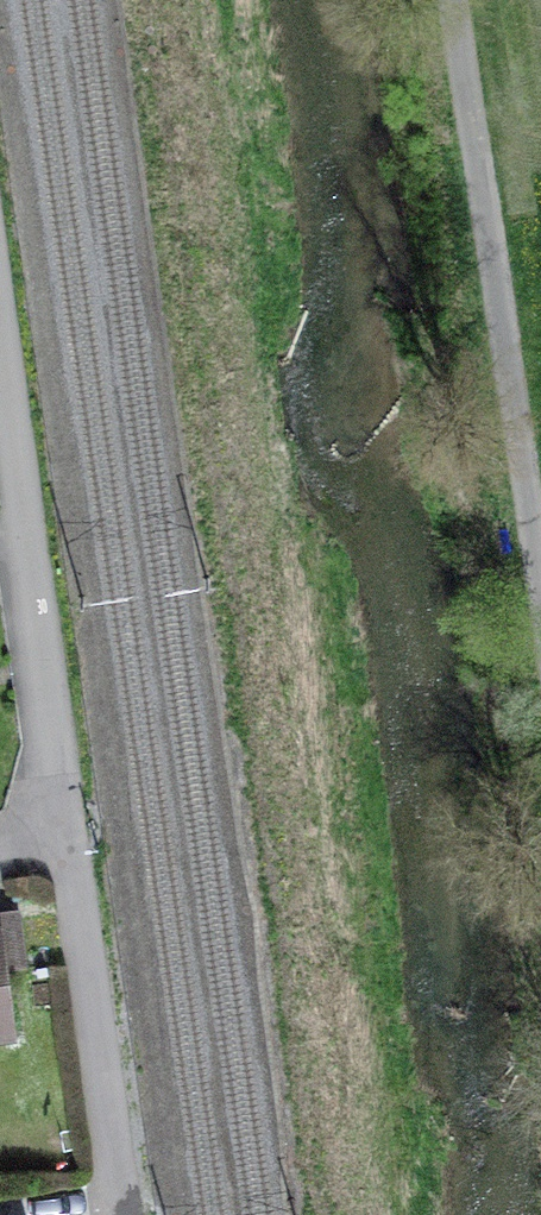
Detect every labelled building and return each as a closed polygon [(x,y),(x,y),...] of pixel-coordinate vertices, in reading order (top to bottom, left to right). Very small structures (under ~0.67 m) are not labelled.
[(10,1030),(1,970),(0,970),(0,1032),(10,1030)]
